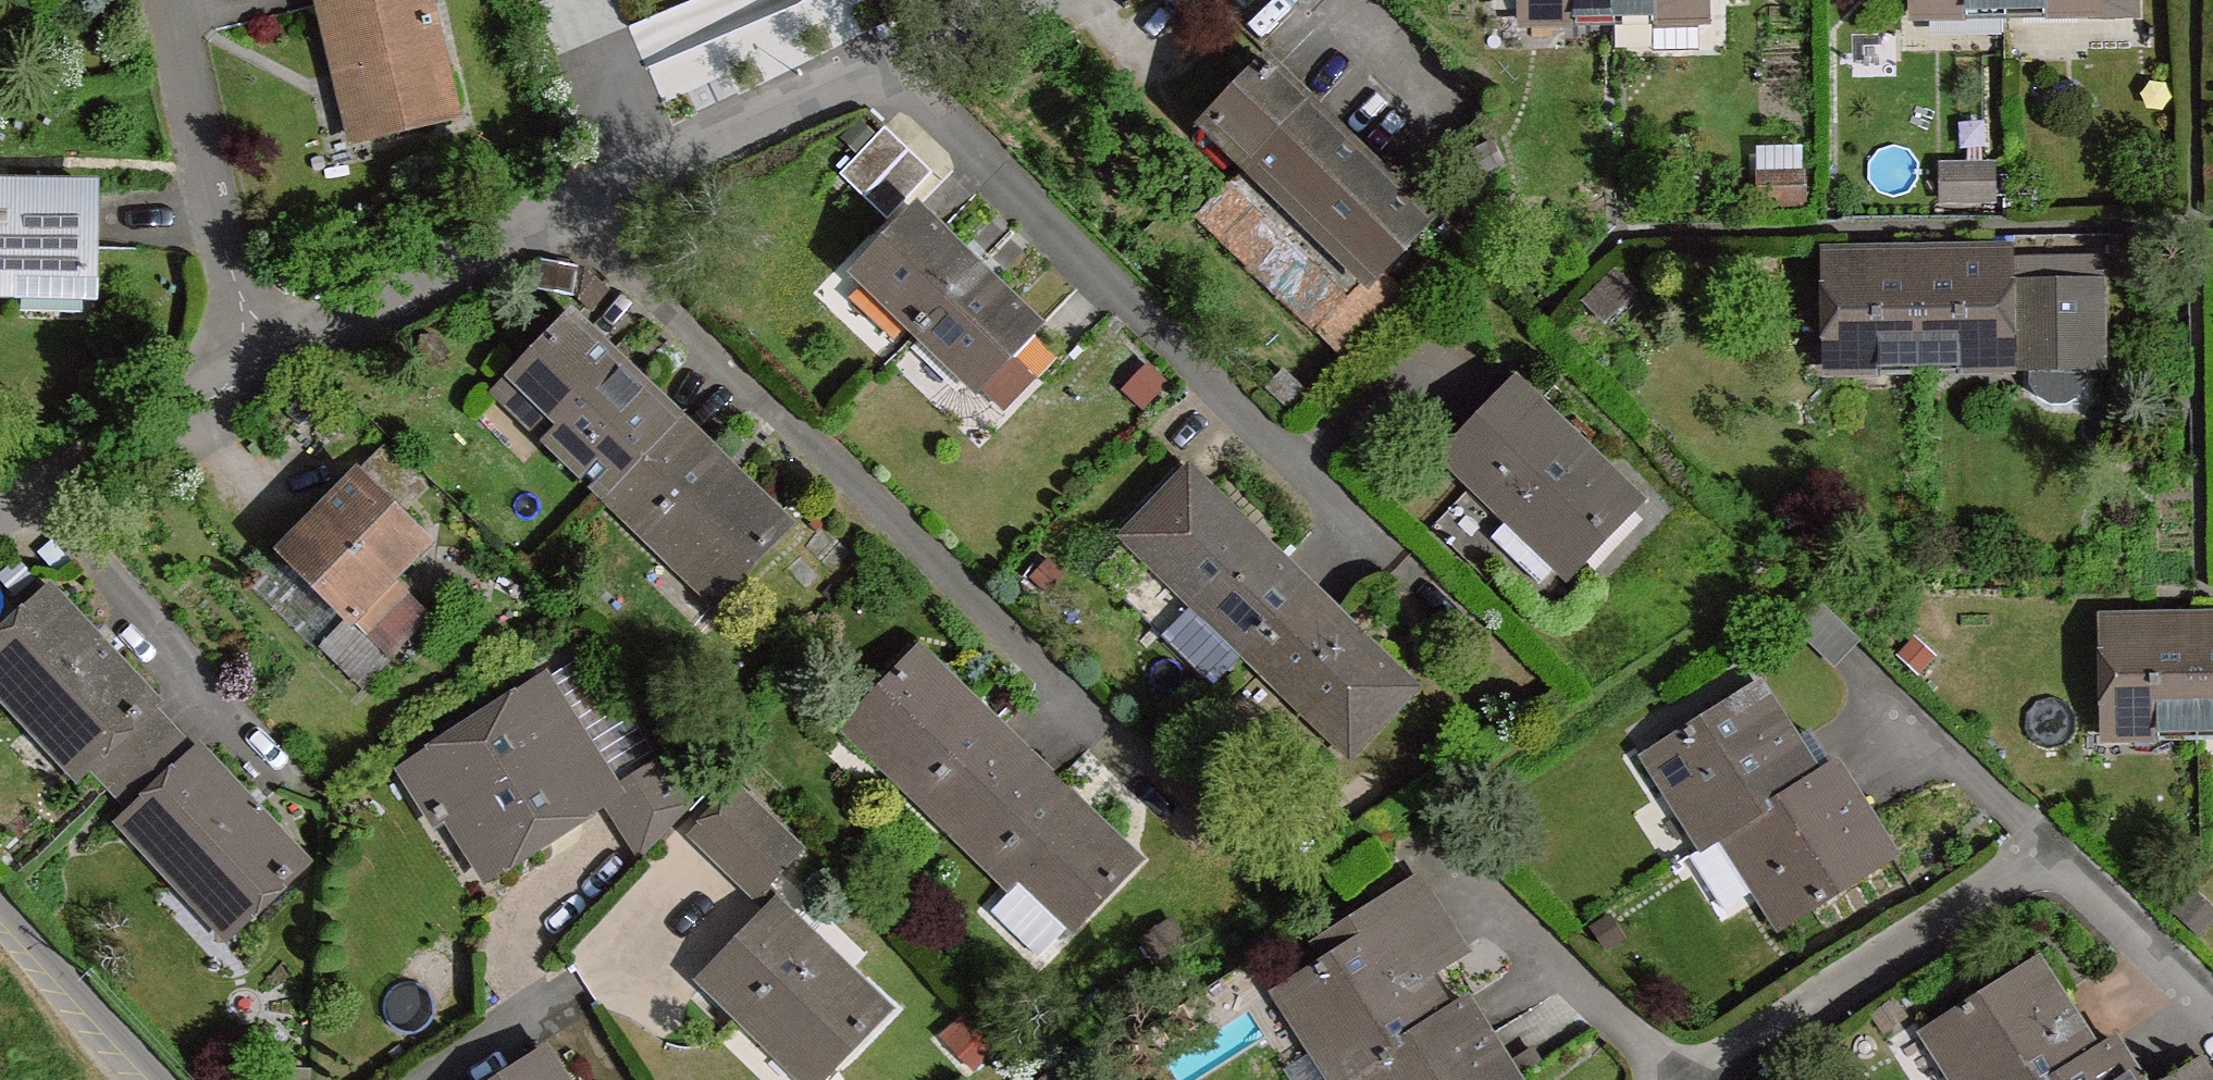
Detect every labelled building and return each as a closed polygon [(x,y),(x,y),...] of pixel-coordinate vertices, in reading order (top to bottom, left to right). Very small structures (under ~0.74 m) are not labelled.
[(372,137),(456,117),(427,0),(322,0),(340,74),(354,70),(372,137)] [(1527,9),(1613,8),(1613,0),(1526,0),(1527,9)] [(1698,7),(1653,7),(1654,48),(1699,47),(1698,7)] [(1424,219),(1268,68),(1213,126),(1368,276),(1424,219)] [(931,173),(885,129),(841,176),(887,219),(931,173)] [(1999,205),(1998,164),(1942,165),(1943,206),(1999,205)] [(1808,210),(1807,173),(1758,173),(1759,210),(1808,210)] [(0,188),(0,292),(17,293),(17,276),(90,278),(92,190),(0,188)] [(1280,241),(1224,188),(1198,216),(1253,269),(1280,241)] [(916,331),(976,269),(914,208),(854,271),(916,331)] [(1318,277),(1280,241),(1253,269),(1292,305),(1318,277)] [(604,288),(585,271),(545,262),(540,285),(576,289),(588,304),(604,288)] [(1920,356),(1919,263),(1829,266),(1832,358),(1920,356)] [(2004,263),(1919,263),(1920,356),(2015,355),(2015,370),(2029,369),(2086,367),(2099,367),(2098,282),(2015,284),(2014,294),(2003,294),(2004,263)] [(976,269),(916,331),(979,391),(1039,329),(976,269)] [(549,438),(609,497),(682,422),(651,392),(575,317),(514,381),(560,427),(549,438)] [(2086,367),(2029,369),(2030,387),(2037,397),(2050,406),(2065,405),(2077,396),(2086,384),(2086,367)] [(1516,386),(1447,457),(1512,518),(1521,509),(1568,554),(1577,563),(1636,502),(1516,386)] [(682,422),(609,497),(666,554),(678,541),(727,589),(789,525),(707,447),(682,422)] [(1190,473),(1129,538),(1250,653),(1311,591),(1190,473)] [(355,476),(284,548),(351,614),(387,579),(423,544),(355,476)] [(1521,509),(1512,518),(1493,539),(1539,584),(1568,554),(1521,509)] [(1217,686),(1250,653),(1129,538),(1096,572),(1217,686)] [(71,562),(52,541),(39,552),(58,574),(71,562)] [(318,654),(327,645),(354,617),(351,614),(284,548),(247,585),(318,654)] [(401,593),(387,579),(351,614),(354,617),(366,629),(401,593)] [(1412,688),(1311,591),(1250,653),(1351,752),(1412,688)] [(0,638),(0,690),(32,725),(44,714),(91,762),(149,707),(153,703),(51,592),(0,638)] [(1830,665),(1856,639),(1815,596),(1788,622),(1830,665)] [(366,629),(354,617),(327,645),(366,684),(393,657),(366,629)] [(2196,629),(2198,721),(2212,721),(2212,628),(2196,629)] [(2196,629),(2108,629),(2110,723),(2198,721),(2196,629)] [(591,651),(545,681),(617,791),(657,764),(662,759),(591,651)] [(921,656),(860,718),(909,764),(899,776),(957,829),(1027,757),(998,730),(921,656)] [(545,681),(406,769),(439,821),(465,805),(506,864),(603,801),(617,791),(545,681)] [(1795,742),(1760,685),(1649,755),(1706,846),(1726,834),(1817,777),(1795,742)] [(113,787),(173,732),(149,707),(91,762),(113,787)] [(137,811),(195,757),(173,732),(113,787),(137,811)] [(258,813),(201,752),(195,757),(137,811),(124,823),(182,885),(193,874),(240,923),(304,864),(258,813)] [(1027,757),(957,829),(1016,887),(993,911),(1041,961),(1138,861),(1056,785),(1027,757)] [(693,805),(657,764),(617,791),(603,801),(645,855),(693,805)] [(1835,766),(1817,777),(1726,834),(1760,890),(1783,927),(1894,858),(1869,819),(1835,766)] [(720,848),(713,854),(755,896),(803,849),(739,788),(700,829),(720,848)] [(1726,834),(1706,846),(1692,854),(1727,910),(1760,890),(1726,834)] [(1387,923),(1421,972),(1465,944),(1417,868),(1311,939),(1326,962),(1387,923)] [(2194,895),(2176,913),(2200,934),(2212,921),(2212,911),(2194,895)] [(885,1008),(779,906),(706,980),(766,1038),(778,1026),(826,1072),(885,1008)] [(1278,992),(1335,1079),(1341,1079),(1355,1071),(1446,1011),(1421,972),(1387,923),(1326,962),(1278,992)] [(2095,1051),(2063,1003),(2037,962),(1926,1031),(1957,1079),(2051,1079),(2095,1051)] [(1355,1071),(1361,1079),(1516,1079),(1466,1000),(1446,1011),(1355,1071)] [(2095,1051),(2051,1079),(2138,1079),(2113,1041),(2095,1051)] [(544,1052),(502,1079),(565,1079),(544,1052)] [(1341,1079),(1361,1079),(1355,1071),(1341,1079)]
